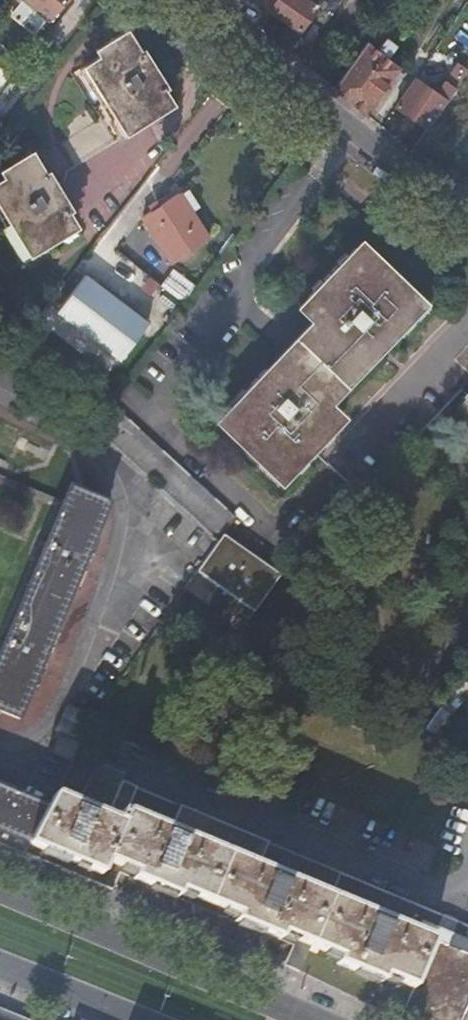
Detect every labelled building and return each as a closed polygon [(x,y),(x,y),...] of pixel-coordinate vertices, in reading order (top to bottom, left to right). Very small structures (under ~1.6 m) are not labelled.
[(52,17),(65,0),(30,0),(52,17)] [(268,9),(269,8),(275,0),(256,0),(268,9)] [(269,8),(300,29),(309,16),(325,27),(344,0),(275,0),(269,8)] [(0,175),(0,205),(31,256),(78,226),(68,210),(72,208),(53,175),(170,103),(161,88),(166,86),(150,59),(145,63),(125,28),(96,46),(99,52),(83,63),(109,107),(33,155),(29,147),(0,166),(0,168),(3,173),(0,175)] [(334,86),(367,113),(402,67),(389,57),(399,45),(388,37),(379,49),(367,40),(334,86)] [(396,105),(430,127),(451,97),(453,93),(458,87),(447,79),(438,93),(415,78),(396,105)] [(410,150),(421,132),(387,111),(376,129),(410,150)] [(181,196),(189,208),(198,203),(190,190),(181,196)] [(208,237),(189,208),(181,196),(178,192),(142,215),(172,261),(208,237)] [(363,235),(357,242),(366,251),(373,245),(363,235)] [(366,251),(357,242),(309,292),(312,296),(307,302),(306,302),(302,305),(318,320),(272,367),(268,363),(236,397),(240,401),(227,413),(241,426),(234,433),(261,459),(267,452),(281,465),(329,416),(326,413),(336,403),(322,388),(368,341),(371,344),(403,311),(400,308),(412,296),(399,283),(406,277),(373,245),(366,251)] [(161,284),(184,301),(195,286),(173,268),(161,284)] [(85,273),(58,308),(121,355),(148,319),(85,273)] [(92,424),(218,540),(224,533),(236,515),(111,398),(92,424)] [(0,654),(0,710),(20,718),(110,503),(71,486),(0,654)] [(281,574),(280,573),(224,533),(218,540),(271,588),(281,574)] [(218,540),(197,569),(255,610),(271,588),(218,540)] [(423,728),(436,734),(459,702),(446,697),(423,728)] [(60,734),(52,751),(71,760),(79,743),(60,734)] [(127,812),(138,786),(122,779),(107,816),(117,820),(121,811),(127,813),(127,812)] [(28,843),(48,806),(0,786),(0,831),(28,843)] [(170,830),(181,804),(138,786),(127,812),(170,830)] [(282,933),(310,944),(338,956),(336,962),(380,981),(383,975),(412,987),(432,938),(417,931),(258,866),(170,830),(127,812),(127,813),(121,811),(117,820),(107,816),(55,793),(48,806),(28,843),(24,851),(95,881),(94,882),(96,883),(101,872),(100,872),(105,860),(121,866),(120,869),(134,875),(132,878),(172,895),(177,897),(179,891),(194,897),(235,914),(233,920),(279,939),(282,933)] [(258,866),(269,840),(181,804),(170,830),(258,866)] [(23,852),(24,851),(28,843),(0,831),(0,843),(23,852)] [(269,840),(258,866),(417,931),(422,919),(467,938),(467,923),(269,840)] [(165,912),(183,920),(194,897),(179,891),(177,897),(172,895),(165,912)] [(402,1019),(460,1019),(467,1002),(467,938),(422,919),(417,931),(432,938),(412,987),(383,975),(380,981),(336,962),(338,956),(310,944),(299,971),(402,1019)] [(460,1019),(467,1019),(467,1002),(460,1019)] [(23,1016),(0,1007),(0,1019),(33,1019),(23,1016)]
